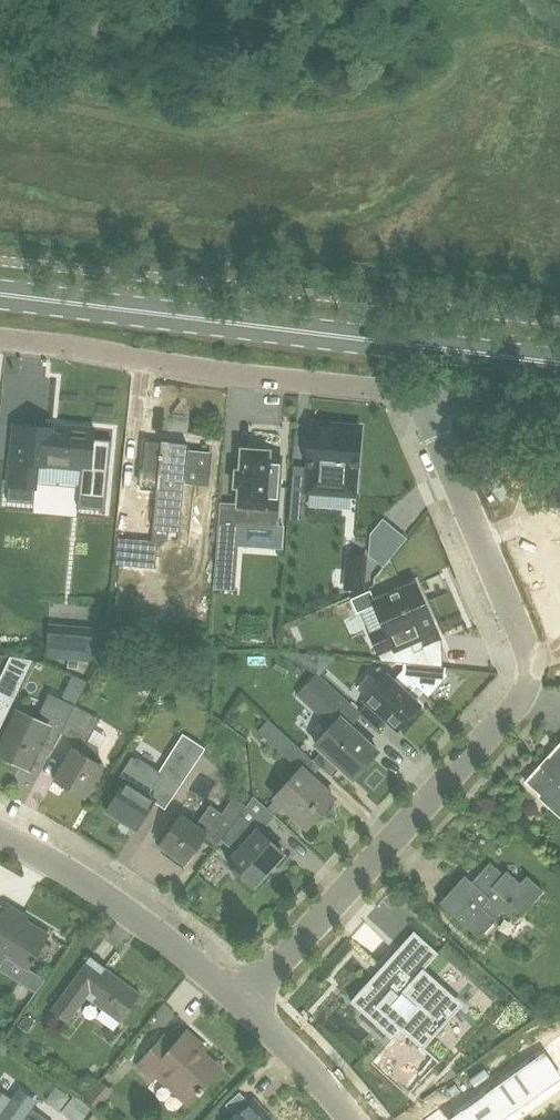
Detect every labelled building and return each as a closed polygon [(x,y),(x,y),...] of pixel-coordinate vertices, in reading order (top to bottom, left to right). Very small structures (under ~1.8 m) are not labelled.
[(356,496),(361,427),(312,423),(308,488),(307,493),(356,496)] [(104,510),(111,440),(93,439),(94,428),(65,425),(64,434),(51,433),(52,428),(14,425),(7,501),(34,504),(37,465),(81,469),(78,508),(104,510)] [(117,539),(114,566),(155,570),(158,548),(167,541),(178,542),(179,534),(186,469),(207,471),(208,455),(188,452),(189,446),(149,442),(149,440),(143,439),(138,487),(157,489),(153,531),(152,542),(117,539)] [(221,518),(216,587),(236,588),(240,524),(248,525),(250,508),(277,510),(281,456),(269,456),(270,451),(264,451),(265,446),(247,445),(247,449),(241,449),(240,471),(235,471),(234,487),(239,487),(238,504),(236,504),(235,519),(221,518)] [(368,555),(346,553),(343,589),(365,590),(368,555)] [(438,635),(415,583),(374,602),(386,628),(370,635),(382,661),(406,663),(414,663),(415,648),(412,641),(420,638),(422,642),(438,635)] [(94,661),(97,629),(51,626),(48,657),(94,661)] [(22,687),(33,662),(11,658),(2,677),(0,681),(0,733),(22,687)] [(418,684),(430,694),(447,675),(446,673),(446,666),(414,663),(406,663),(405,671),(404,671),(395,682),(387,675),(365,700),(398,730),(420,705),(408,694),(418,684)] [(315,673),(308,681),(344,715),(336,724),(316,745),(353,779),(378,752),(350,726),(361,715),(329,685),(319,676),(319,675),(315,673)] [(84,692),(89,684),(73,675),(68,685),(84,692)] [(48,729),(62,735),(63,734),(77,708),(50,694),(41,713),(45,715),(41,724),(19,714),(0,753),(0,755),(30,769),(48,729)] [(86,799),(105,766),(91,759),(98,747),(89,741),(100,720),(77,708),(63,734),(77,743),(56,782),(86,799)] [(275,798),(308,828),(334,799),(303,770),(312,760),(268,720),(257,731),(301,770),(275,798)] [(559,812),(559,745),(527,782),(559,812)] [(128,780),(108,812),(135,830),(154,802),(166,810),(187,777),(197,762),(175,747),(165,763),(158,774),(132,757),(120,775),(128,780)] [(181,814),(159,845),(186,866),(206,839),(217,847),(222,841),(231,828),(247,806),(233,796),(221,813),(210,805),(196,825),(181,814)] [(231,828),(222,841),(236,855),(228,863),(254,886),(283,854),(260,833),(275,817),(254,797),(247,806),(231,828)] [(466,876),(441,903),(481,939),(497,921),(494,918),(502,909),(516,921),(522,914),(524,916),(545,892),(529,877),(522,884),(508,872),(505,875),(491,863),(473,883),(466,876)] [(28,970),(49,935),(26,921),(28,917),(8,904),(0,917),(0,964),(1,964),(6,957),(28,970)] [(440,1062),(493,1002),(439,953),(421,973),(420,972),(421,972),(400,953),(386,969),(382,966),(350,1001),(393,1040),(402,1030),(414,1040),(438,1063),(439,1061),(440,1062)] [(51,1012),(68,1024),(87,999),(120,1023),(141,995),(91,958),(51,1012)] [(26,1031),(33,1022),(25,1016),(18,1025),(26,1031)] [(160,1071),(192,1100),(219,1069),(196,1048),(199,1044),(187,1033),(174,1047),(164,1037),(138,1066),(153,1080),(160,1071)] [(545,1089),(544,1089),(553,1083),(545,1071),(546,1071),(537,1058),(450,1119),(501,1119),(545,1089)] [(113,1090),(100,1080),(85,1098),(97,1108),(113,1090)] [(28,1116),(26,1115),(37,1101),(19,1087),(10,1100),(0,1093),(0,1119),(33,1119),(28,1116)] [(55,1111),(68,1119),(73,1119),(74,1118),(77,1119),(82,1119),(91,1107),(69,1092),(55,1111)] [(254,1100),(232,1119),(271,1119),(254,1100)]
